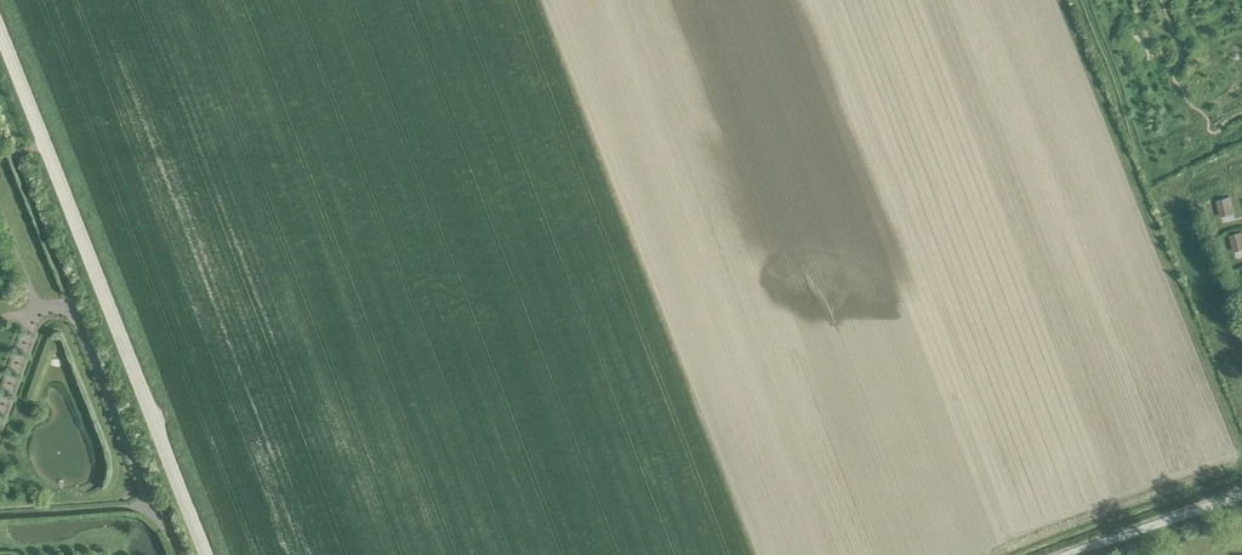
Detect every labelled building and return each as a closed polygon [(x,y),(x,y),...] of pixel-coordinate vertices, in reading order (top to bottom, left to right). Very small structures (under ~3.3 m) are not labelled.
[(1231,197),(1216,200),(1219,216),(1234,213),(1231,197)] [(1229,235),(1233,252),(1241,250),(1241,233),(1229,235)]
